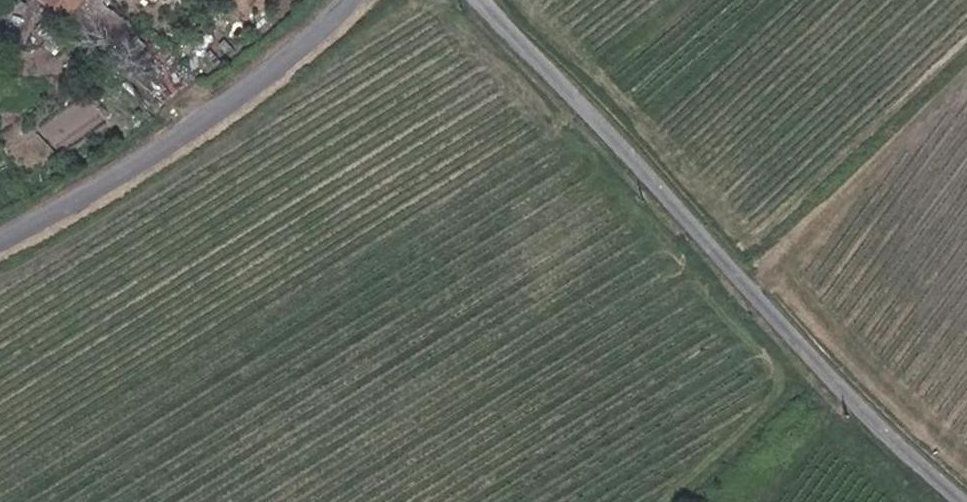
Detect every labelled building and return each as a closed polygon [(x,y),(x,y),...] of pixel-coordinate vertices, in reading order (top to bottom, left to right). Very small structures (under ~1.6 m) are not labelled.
[(64,12),(74,0),(51,0),(64,12)]
